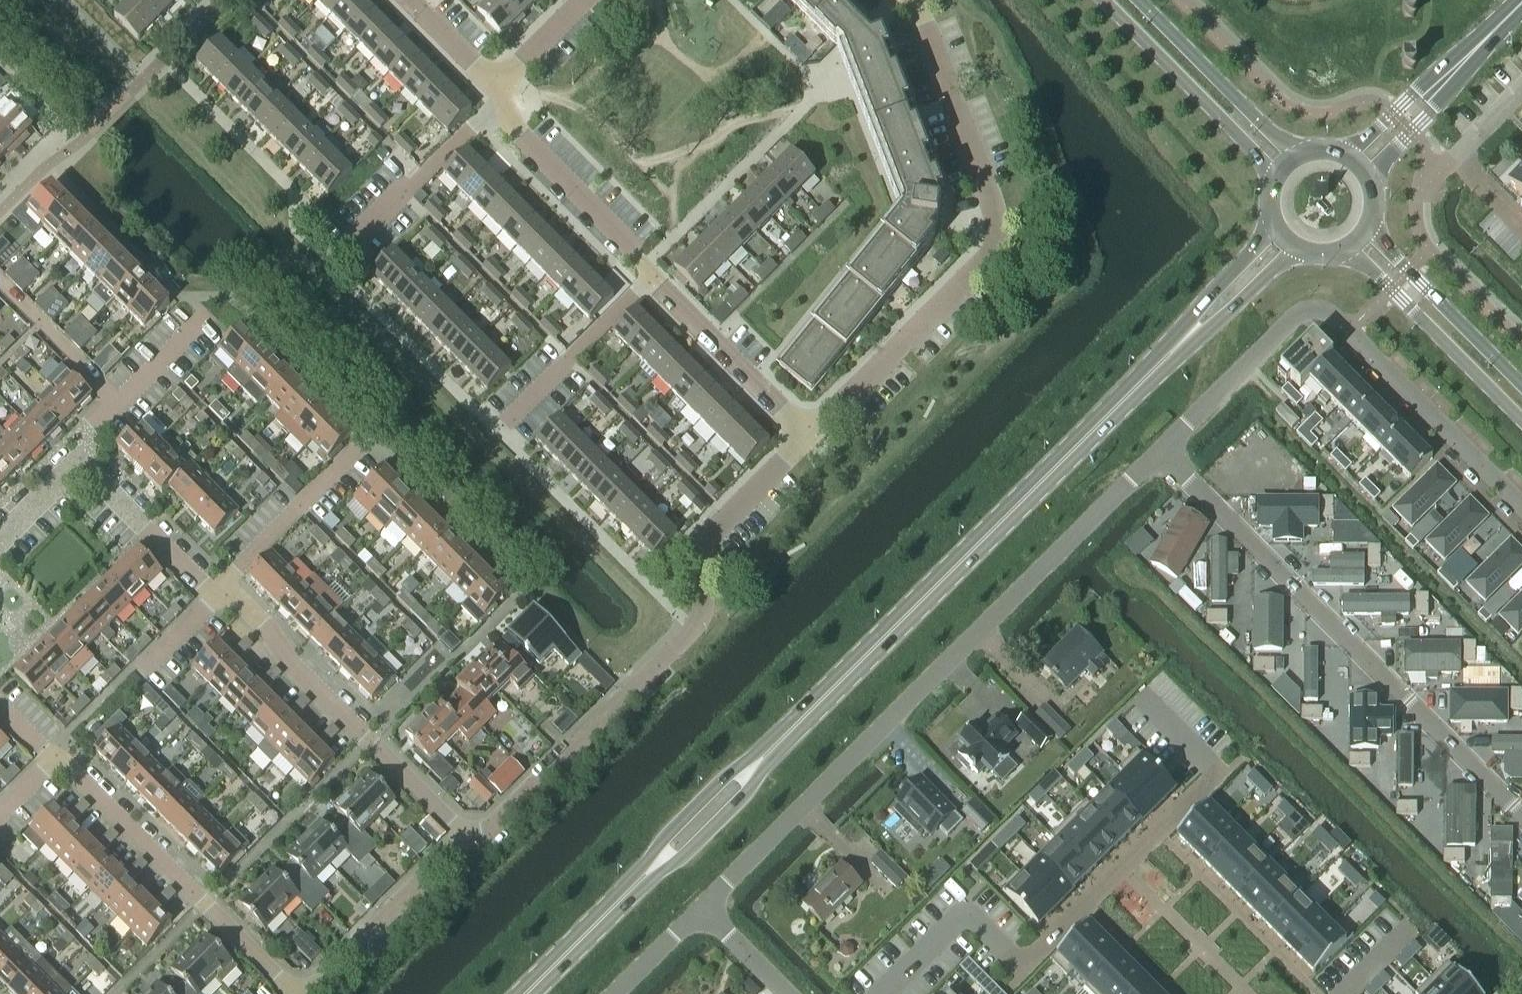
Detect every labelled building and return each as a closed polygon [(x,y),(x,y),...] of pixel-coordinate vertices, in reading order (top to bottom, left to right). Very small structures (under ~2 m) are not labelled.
[(169,10),(159,0),(132,0),(131,1),(154,24),(169,10)] [(179,0),(159,0),(169,10),(179,0)] [(266,10),(272,3),(269,0),(261,0),(258,3),(266,10)] [(348,0),(319,0),(333,15),(348,0)] [(371,6),(365,0),(348,0),(333,15),(348,30),(371,6)] [(478,13),(502,37),(518,21),(497,0),(491,0),(478,13)] [(518,21),(533,6),(527,0),(497,0),(518,21)] [(871,41),(830,0),(790,0),(836,47),(839,44),(845,51),(871,41)] [(140,39),(154,24),(131,1),(116,15),(140,39)] [(363,44),(386,21),(371,6),(348,30),(363,44)] [(771,12),(761,22),(771,32),(780,22),(771,12)] [(260,32),(267,24),(260,17),(252,24),(260,32)] [(287,32),(295,25),(287,17),(280,25),(287,32)] [(377,59),(400,36),(386,21),(363,44),(377,59)] [(267,24),(260,32),(267,39),(275,31),(267,24)] [(780,24),(771,32),(774,35),(780,41),(785,36),(785,29),(780,24)] [(295,25),(287,32),(295,40),(302,32),(295,25)] [(392,73),(415,50),(400,36),(377,59),(392,73)] [(783,46),(791,53),(801,44),(793,36),(783,46)] [(871,41),(845,51),(868,111),(906,212),(781,367),(812,392),(936,239),(932,236),(938,229),(941,204),(938,196),(943,194),(905,95),(882,37),(871,41)] [(213,77),(237,53),(222,39),(199,62),(213,77)] [(287,61),(295,53),(288,45),(279,53),(287,61)] [(316,61),(324,53),(316,46),(308,54),(316,61)] [(407,88),(430,65),(415,50),(392,73),(407,88)] [(228,91),(251,68),(237,53),(213,77),(228,91)] [(295,53),(287,61),(295,69),(303,61),(295,53)] [(324,53),(316,61),(324,69),(331,61),(324,53)] [(421,103),(444,79),(430,65),(407,88),(421,103)] [(243,106),(266,83),(251,68),(228,91),(243,106)] [(315,90),(324,81),(317,73),(308,83),(315,90)] [(345,90),(353,82),(345,75),(337,82),(345,90)] [(436,117),(459,94),(444,79),(421,103),(436,117)] [(324,81),(315,90),(323,98),(332,89),(324,81)] [(353,82),(345,90),(352,97),(360,90),(353,82)] [(257,121),(281,97),(266,83),(243,106),(257,121)] [(459,94),(436,117),(450,132),(474,108),(459,94)] [(272,135),(295,112),(281,97),(257,121),(272,135)] [(22,145),(28,139),(24,136),(33,127),(5,100),(0,105),(0,123),(22,145)] [(345,120),(353,112),(346,104),(337,112),(345,120)] [(375,119),(382,112),(375,104),(367,112),(375,119)] [(287,150),(310,127),(295,112),(272,135),(287,150)] [(353,112),(345,120),(353,128),(361,120),(353,112)] [(382,112),(375,119),(382,127),(390,119),(382,112)] [(22,145),(0,123),(0,152),(4,156),(12,148),(16,151),(22,145)] [(301,165),(325,142),(310,127),(287,150),(301,165)] [(369,140),(376,148),(384,140),(376,133),(369,140)] [(403,148),(411,140),(403,133),(396,140),(403,148)] [(411,140),(403,148),(411,155),(418,148),(411,140)] [(316,180),(339,156),(325,142),(301,165),(316,180)] [(460,187),(483,164),(469,149),(445,173),(460,187)] [(779,166),(803,189),(818,174),(794,151),(779,166)] [(339,156),(316,180),(331,194),(354,171),(339,156)] [(474,202),(498,178),(483,164),(460,187),(474,202)] [(789,204),(803,189),(779,166),(765,180),(789,204)] [(1508,183),(1521,198),(1521,169),(1508,183)] [(489,217),(513,193),(498,178),(474,202),(489,217)] [(774,219),(789,204),(765,180),(750,195),(774,219)] [(44,226),(69,202),(54,187),(29,212),(44,226)] [(504,231),(527,208),(513,193),(489,217),(504,231)] [(759,233),(774,219),(750,195),(736,210),(759,233)] [(433,215),(440,207),(433,200),(426,207),(433,215)] [(58,241),(83,216),(69,202),(44,226),(58,241)] [(823,210),(830,217),(837,209),(831,203),(823,210)] [(440,207),(433,215),(440,222),(447,214),(440,207)] [(519,246),(542,222),(527,208),(504,231),(519,246)] [(745,248),(759,233),(736,210),(721,224),(745,248)] [(823,224),(830,217),(823,210),(816,218),(823,224)] [(73,255),(98,231),(83,216),(58,241),(73,255)] [(533,261),(557,237),(542,222),(519,246),(533,261)] [(730,263),(745,248),(721,224),(707,239),(730,263)] [(461,243),(468,235),(460,226),(452,234),(461,243)] [(434,243),(442,235),(435,227),(427,235),(434,243)] [(87,270),(112,245),(98,231),(73,255),(87,270)] [(794,239),(801,246),(809,238),(802,232),(794,239)] [(442,235),(434,243),(442,250),(450,242),(442,235)] [(468,235),(461,243),(470,252),(477,244),(468,235)] [(3,237),(0,240),(0,256),(11,245),(3,237)] [(548,276),(572,252),(557,237),(533,261),(548,276)] [(716,277),(730,263),(707,239),(692,254),(716,277)] [(794,253),(801,246),(794,239),(787,247),(794,253)] [(102,285),(127,260),(112,245),(87,270),(101,284),(102,285)] [(387,288),(411,265),(396,250),(373,274),(387,288)] [(939,250),(932,259),(940,266),(948,257),(939,250)] [(563,290),(586,267),(572,252),(548,276),(563,290)] [(701,292),(716,277),(692,254),(677,268),(701,292)] [(461,273),(469,265),(462,257),(453,265),(461,273)] [(15,284),(32,267),(24,259),(8,276),(15,284)] [(492,274),(499,266),(492,259),(484,266),(492,274)] [(116,299),(141,275),(127,260),(102,285),(101,284),(93,292),(107,307),(116,298),(116,299)] [(766,268),(773,275),(780,267),(773,261),(766,268)] [(402,303),(425,280),(411,265),(387,288),(402,303)] [(460,271),(453,265),(448,271),(454,277),(460,271)] [(469,265),(461,273),(469,281),(477,272),(469,265)] [(499,266),(492,274),(499,281),(507,274),(499,266)] [(32,267),(15,284),(23,291),(40,274),(32,267)] [(577,305),(601,281),(586,267),(563,290),(577,305)] [(765,282),(773,275),(766,268),(758,276),(765,282)] [(131,314),(156,289),(141,275),(116,299),(131,314)] [(417,317),(440,294),(425,280),(402,303),(417,317)] [(601,281),(577,305),(592,320),(616,296),(601,281)] [(735,284),(728,290),(733,295),(740,288),(735,284)] [(490,302),(498,294),(490,286),(482,294),(490,302)] [(44,313),(61,296),(53,287),(36,304),(44,313)] [(521,303),(528,295),(521,288),(513,295),(521,303)] [(156,289),(131,314),(146,328),(170,304),(156,289)] [(736,298),(743,305),(750,297),(743,290),(736,298)] [(431,332),(454,309),(440,294),(417,317),(431,332)] [(498,294),(490,302),(498,310),(506,301),(498,294)] [(528,295),(521,303),(528,310),(536,303),(528,295)] [(61,296),(44,313),(52,321),(69,304),(61,296)] [(736,312),(743,305),(736,298),(729,305),(736,312)] [(446,347),(469,323),(454,309),(431,332),(446,347)] [(630,347),(654,324),(639,309),(616,333),(630,347)] [(520,330),(528,322),(521,315),(513,323),(520,330)] [(73,342),(90,325),(81,316),(64,333),(73,342)] [(549,332),(556,325),(549,317),(542,325),(549,332)] [(528,322),(520,330),(528,337),(535,329),(528,322)] [(460,361),(483,338),(469,323),(446,347),(460,361)] [(645,362),(668,339),(654,324),(630,347),(645,362)] [(90,325),(73,342),(81,350),(98,333),(90,325)] [(556,325),(549,332),(556,339),(564,332),(556,325)] [(236,365),(259,341),(243,326),(220,349),(236,365)] [(1332,357),(1333,356),(1313,336),(1280,368),(1282,370),(1290,378),(1300,388),(1310,379),(1332,357)] [(3,342),(9,349),(15,343),(9,337),(3,342)] [(475,376),(498,353),(483,338),(460,361),(475,376)] [(660,377),(683,353),(668,339),(645,362),(660,377)] [(243,389),(274,357),(259,341),(236,365),(227,373),(243,389)] [(9,349),(3,342),(0,346),(0,354),(2,356),(9,349)] [(111,345),(94,362),(102,371),(106,376),(115,367),(123,359),(119,354),(111,345)] [(18,352),(24,359),(30,353),(23,346),(18,352)] [(18,352),(10,360),(17,367),(24,359),(18,352)] [(498,353),(475,376),(489,390),(513,367),(498,353)] [(674,391),(698,368),(683,353),(660,377),(674,391)] [(267,396),(290,372),(274,357),(243,389),(258,404),(266,395),(267,396)] [(1345,371),(1332,357),(1310,379),(1323,392),(1345,371)] [(598,381),(605,374),(597,366),(590,374),(598,381)] [(689,406),(712,383),(698,368),(674,391),(689,406)] [(1338,407),(1360,385),(1345,371),(1323,392),(1338,407)] [(53,387),(76,411),(92,396),(68,372),(53,387)] [(282,411),(305,388),(290,372),(267,396),(282,411)] [(192,377),(189,374),(183,381),(192,390),(199,383),(192,377)] [(605,374),(598,381),(606,389),(613,381),(605,374)] [(704,421),(727,397),(712,383),(689,406),(704,421)] [(1289,399),(1295,393),(1288,385),(1281,391),(1289,399)] [(1352,421),(1374,399),(1360,385),(1338,407),(1352,421)] [(186,396),(180,389),(177,386),(169,394),(173,397),(173,396),(180,403),(186,396)] [(37,403),(61,427),(76,411),(53,387),(37,403)] [(274,419),(289,434),(298,427),(321,403),(305,388),(282,411),(274,419)] [(1296,407),(1303,400),(1295,393),(1289,399),(1296,407)] [(599,394),(592,402),(599,409),(607,402),(599,394)] [(627,410),(634,402),(627,395),(619,402),(627,410)] [(718,435),(742,412),(727,397),(704,421),(718,435)] [(1367,436),(1389,414),(1374,399),(1352,421),(1367,436)] [(216,415),(223,408),(217,402),(210,409),(216,415)] [(607,402),(599,409),(607,417),(614,409),(607,402)] [(634,402),(627,410),(634,418),(642,410),(634,402)] [(22,418),(45,442),(61,427),(37,403),(22,418)] [(298,427),(289,434),(305,450),(313,442),(336,419),(321,403),(298,427)] [(1283,405),(1275,412),(1284,420),(1291,413),(1283,405)] [(223,408),(216,415),(223,422),(230,416),(223,408)] [(203,424),(210,417),(204,411),(197,418),(203,424)] [(733,450),(756,427),(742,412),(718,435),(733,450)] [(120,449),(134,464),(159,439),(168,430),(151,413),(141,423),(143,426),(120,449)] [(1291,413),(1284,420),(1292,429),(1299,422),(1291,413)] [(1381,450),(1403,428),(1389,414),(1367,436),(1381,450)] [(1319,425),(1322,423),(1314,415),(1309,421),(1317,428),(1319,425)] [(552,454),(576,431),(561,416),(538,440),(552,454)] [(210,417),(203,424),(210,432),(217,425),(210,417)] [(7,434),(30,457),(45,442),(22,418),(7,434)] [(336,419),(313,442),(322,451),(317,456),(323,462),(328,457),(329,457),(352,434),(350,432),(353,429),(344,420),(341,423),(336,419)] [(1310,434),(1317,428),(1309,421),(1303,427),(1310,434)] [(627,439),(634,432),(627,424),(619,431),(627,439)] [(656,440),(664,432),(656,424),(649,432),(656,440)] [(1317,428),(1310,434),(1318,442),(1327,433),(1319,425),(1317,428)] [(756,427),(733,450),(747,465),(771,441),(756,427)] [(1304,441),(1310,434),(1303,427),(1296,433),(1304,441)] [(1395,465),(1417,443),(1403,428),(1381,450),(1395,465)] [(15,473),(30,457),(7,434),(6,435),(0,429),(0,458),(15,473)] [(567,469),(590,445),(576,431),(552,454),(567,469)] [(634,432),(627,439),(634,447),(642,440),(634,432)] [(664,432),(656,440),(664,447),(671,439),(664,432)] [(247,446),(254,439),(247,433),(240,439),(247,446)] [(1312,448),(1318,442),(1310,434),(1304,441),(1312,448)] [(149,478),(173,454),(159,439),(134,464),(149,478)] [(254,439),(247,446),(254,453),(261,446),(254,439)] [(233,455),(240,448),(233,441),(227,448),(233,455)] [(173,454),(149,478),(163,493),(170,486),(193,463),(198,458),(184,443),(173,454)] [(1410,480),(1432,458),(1417,443),(1395,465),(1410,480)] [(581,483),(605,460),(590,445),(567,469),(581,483)] [(240,448),(233,455),(240,462),(247,455),(240,448)] [(1338,465),(1344,458),(1336,451),(1330,457),(1338,465)] [(656,469),(664,462),(656,453),(647,461),(656,469)] [(685,468),(693,461),(685,453),(677,461),(685,468)] [(15,473),(0,458),(0,487),(15,473)] [(1345,472),(1352,466),(1344,458),(1338,465),(1345,472)] [(596,498),(619,475),(605,460),(581,483),(596,498)] [(693,461),(685,468),(692,476),(700,468),(693,461)] [(664,462),(656,469),(662,476),(670,468),(664,462)] [(186,502),(209,479),(193,463),(170,486),(186,502)] [(279,477),(285,470),(278,463),(271,469),(279,477)] [(1455,485),(1436,466),(1392,510),(1411,529),(1455,485)] [(378,507),(401,484),(385,468),(362,491),(378,507)] [(285,470),(279,477),(285,483),(292,476),(285,470)] [(271,481),(264,473),(257,480),(264,487),(271,481)] [(611,513),(634,489),(619,475),(596,498),(611,513)] [(292,476),(285,483),(297,495),(304,488),(297,482),(292,476)] [(202,518),(225,494),(209,479),(186,502),(202,518)] [(1366,493),(1373,487),(1365,480),(1359,486),(1366,493)] [(686,497),(694,489),(686,482),(679,489),(686,497)] [(386,529),(393,522),(416,499),(401,484),(378,507),(371,513),(386,529)] [(714,484),(707,491),(714,498),(721,491),(714,484)] [(1374,501),(1380,495),(1373,487),(1366,493),(1374,501)] [(625,527),(649,504),(634,489),(611,513),(625,527)] [(694,489),(686,497),(694,504),(701,496),(694,489)] [(225,494),(202,518),(218,533),(241,510),(225,494)] [(1333,520),(1333,547),(1368,547),(1368,546),(1375,545),(1380,545),(1356,520),(1333,497),(1333,520)] [(408,538),(431,515),(416,499),(393,522),(408,538)] [(1318,520),(1320,520),(1330,520),(1330,499),(1317,499),(1318,520)] [(1425,543),(1444,562),(1488,517),(1469,499),(1425,543)] [(1311,501),(1257,500),(1257,516),(1310,517),(1311,501)] [(640,542),(663,519),(649,504),(625,527),(640,542)] [(1209,528),(1181,511),(1146,567),(1173,584),(1209,528)] [(1388,512),(1382,518),(1392,528),(1399,522),(1388,512)] [(424,553),(447,530),(431,515),(408,538),(424,553)] [(663,519),(640,542),(655,557),(678,534),(663,519)] [(317,541),(324,534),(318,527),(311,534),(317,541)] [(344,529),(337,535),(343,541),(350,534),(344,529)] [(439,569),(462,546),(447,530),(424,553),(439,569)] [(1290,544),(1314,545),(1315,533),(1290,533),(1290,544)] [(324,534),(317,541),(324,548),(331,541),(324,534)] [(343,541),(350,549),(357,542),(350,534),(343,541)] [(1419,545),(1410,536),(1405,542),(1413,550),(1419,545)] [(1510,540),(1467,584),(1485,602),(1521,565),(1521,551),(1510,540)] [(1227,544),(1211,543),(1210,604),(1226,605),(1227,544)] [(1375,545),(1368,546),(1368,547),(1368,568),(1380,568),(1380,545),(1375,545)] [(455,584),(478,561),(462,546),(439,569),(455,584)] [(124,565),(147,588),(162,572),(139,549),(124,565)] [(330,560),(338,568),(340,565),(347,572),(348,571),(349,571),(355,564),(348,557),(347,558),(339,550),(330,560)] [(266,592),(289,568),(274,553),(251,576),(266,592)] [(373,573),(380,566),(373,559),(366,566),(373,573)] [(470,600),(493,577),(478,561),(455,584),(470,599),(470,600)] [(355,564),(349,571),(355,577),(362,571),(355,564)] [(131,603),(147,588),(124,565),(108,580),(131,603)] [(380,566),(373,573),(380,580),(387,573),(380,566)] [(289,568),(266,592),(281,607),(305,584),(289,568)] [(1451,577),(1443,569),(1437,574),(1445,583),(1451,577)] [(305,584),(281,607),(297,623),(320,599),(329,591),(313,575),(305,584)] [(1310,576),(1310,590),(1364,591),(1365,577),(1310,576)] [(498,608),(495,605),(508,592),(493,577),(470,600),(470,599),(461,608),(480,627),(498,608)] [(1459,585),(1451,577),(1445,583),(1454,591),(1459,585)] [(116,619),(131,603),(108,580),(93,596),(116,619)] [(1183,585),(1175,594),(1193,612),(1201,603),(1183,585)] [(372,594),(379,602),(386,595),(378,588),(372,594)] [(397,597),(404,604),(411,597),(404,590),(397,597)] [(320,599),(297,623),(312,638),(335,615),(335,614),(344,605),(329,591),(320,599)] [(1499,616),(1518,635),(1521,631),(1521,594),(1499,616)] [(386,595),(379,602),(385,608),(392,601),(386,595)] [(1413,595),(1413,617),(1425,617),(1425,596),(1413,595)] [(101,634),(116,619),(93,596),(77,611),(101,634)] [(411,597),(404,604),(410,610),(417,603),(411,597)] [(1410,600),(1341,599),(1340,616),(1409,617),(1410,600)] [(1273,600),(1257,600),(1257,652),(1273,652),(1273,600)] [(410,610),(419,618),(425,612),(417,603),(410,610)] [(170,611),(176,617),(182,611),(176,604),(170,611)] [(513,650),(520,643),(528,652),(527,652),(530,655),(531,654),(541,664),(555,650),(572,667),(577,663),(588,674),(597,664),(585,653),(582,656),(535,609),(527,617),(528,618),(521,625),(520,624),(510,634),(504,640),(513,650)] [(1491,618),(1483,610),(1478,615),(1486,623),(1491,618)] [(85,650),(101,634),(77,611),(62,627),(85,650)] [(169,624),(176,617),(170,611),(163,618),(169,624)] [(433,620),(427,626),(435,634),(442,627),(440,626),(448,618),(442,611),(433,620)] [(419,618),(427,626),(433,620),(425,612),(419,618)] [(1203,625),(1224,625),(1224,613),(1203,613),(1203,625)] [(328,653),(351,630),(335,615),(312,638),(328,653)] [(1497,618),(1490,626),(1501,638),(1509,630),(1497,618)] [(402,626),(409,633),(416,626),(409,619),(402,626)] [(416,626),(409,633),(416,639),(422,633),(416,626)] [(70,665),(79,674),(94,660),(85,650),(62,627),(46,642),(70,665)] [(442,627),(435,634),(441,640),(448,633),(442,627)] [(1078,629),(1057,649),(1059,651),(1044,667),(1067,690),(1086,671),(1093,678),(1103,667),(1096,661),(1103,654),(1078,629)] [(343,669),(366,646),(351,630),(328,653),(343,669)] [(454,653),(461,646),(448,633),(441,640),(454,653)] [(139,642),(145,648),(151,642),(145,635),(139,642)] [(241,646),(248,653),(254,647),(247,640),(241,646)] [(31,658),(54,681),(63,690),(79,674),(70,665),(46,642),(31,658)] [(138,655),(145,648),(139,642),(132,648),(138,655)] [(1460,665),(1473,665),(1473,643),(1460,643),(1460,665)] [(195,668),(210,683),(234,659),(219,644),(195,668)] [(1326,645),(1308,645),(1307,704),(1325,705),(1326,645)] [(241,660),(248,653),(241,646),(234,653),(241,660)] [(358,684),(382,661),(366,646),(343,669),(358,684)] [(475,669),(500,693),(511,681),(521,691),(536,676),(506,646),(496,656),(492,652),(475,669)] [(1457,647),(1407,646),(1406,677),(1457,678),(1457,647)] [(39,696),(54,681),(31,658),(15,673),(39,696)] [(224,697),(248,673),(234,659),(210,683),(224,697)] [(382,661),(358,684),(374,700),(397,677),(382,661)] [(1251,661),(1251,673),(1272,673),(1272,661),(1251,661)] [(588,674),(606,693),(607,692),(616,683),(597,664),(588,674)] [(108,673),(114,679),(121,672),(115,666),(108,673)] [(1495,667),(1476,666),(1476,691),(1495,691),(1495,673),(1495,668),(1495,667)] [(270,675),(277,682),(284,676),(277,669),(270,675)] [(489,704),(500,693),(475,669),(459,685),(462,689),(453,698),(483,728),(498,714),(489,704)] [(108,685),(114,679),(108,673),(102,679),(108,685)] [(238,711),(263,687),(248,673),(224,697),(238,711)] [(270,689),(277,682),(270,675),(264,682),(270,689)] [(170,703),(180,712),(188,704),(169,686),(164,691),(162,694),(170,703)] [(253,726),(277,702),(263,687),(238,711),(253,726)] [(1521,691),(1508,691),(1508,712),(1521,712),(1521,691)] [(1449,694),(1449,725),(1504,726),(1505,695),(1449,694)] [(77,703),(83,710),(90,703),(84,696),(77,703)] [(299,704),(305,710),(312,704),(305,697),(299,704)] [(469,743),(483,728),(453,698),(444,708),(440,704),(423,721),(447,745),(459,733),(469,743)] [(1379,700),(1366,700),(1367,751),(1380,751),(1379,700)] [(267,740),(291,716),(277,702),(253,726),(267,740)] [(77,716),(83,710),(77,703),(71,710),(77,716)] [(163,717),(170,710),(164,704),(157,711),(163,717)] [(299,717),(305,710),(299,704),(292,711),(299,717)] [(1046,706),(1034,717),(1060,744),(1072,732),(1046,706)] [(1299,709),(1299,722),(1320,722),(1320,709),(1299,709)] [(170,710),(163,717),(171,724),(177,717),(170,710)] [(552,726),(562,736),(576,723),(566,713),(552,726)] [(1052,738),(1027,713),(1015,725),(1040,750),(1052,738)] [(206,715),(195,727),(207,739),(209,741),(216,734),(209,727),(213,723),(206,715)] [(282,755),(306,731),(291,716),(267,740),(268,741),(260,750),(274,764),(283,756),(282,755)] [(1002,752),(1017,736),(999,718),(983,733),(976,726),(959,742),(967,749),(959,757),(961,759),(958,762),(970,774),(971,773),(973,774),(974,773),(978,776),(985,768),(993,776),(1009,759),(1002,752)] [(97,753),(112,768),(136,745),(120,728),(121,727),(114,719),(101,732),(109,741),(97,753)] [(452,772),(436,756),(447,745),(423,721),(406,738),(420,751),(415,756),(442,782),(452,772)] [(1116,721),(1106,730),(1113,737),(1123,728),(1116,721)] [(327,732),(334,739),(341,732),(334,726),(327,732)] [(296,769),(320,745),(306,731),(282,755),(283,756),(296,769)] [(327,745),(334,739),(327,732),(321,739),(327,745)] [(9,742),(0,734),(0,733),(0,751),(9,742)] [(194,748),(201,741),(194,734),(187,741),(194,748)] [(1492,755),(1521,756),(1521,741),(1492,740),(1492,755)] [(201,741),(194,748),(201,755),(208,748),(201,741)] [(128,783),(151,760),(136,745),(112,768),(128,783)] [(320,745),(296,769),(311,784),(335,760),(320,745)] [(201,755),(209,763),(216,756),(208,748),(201,755)] [(1086,750),(1077,760),(1084,767),(1093,757),(1086,750)] [(1137,751),(1119,769),(1125,776),(1126,775),(1158,807),(1176,789),(1137,751)] [(209,763),(218,772),(225,765),(216,756),(209,763)] [(1347,756),(1347,769),(1367,769),(1367,756),(1347,756)] [(511,759),(488,782),(502,796),(525,773),(511,759)] [(143,799),(166,775),(151,760),(128,783),(143,799)] [(1077,760),(1068,769),(1074,776),(1084,767),(1077,760)] [(225,778),(231,772),(225,765),(218,772),(225,778)] [(8,772),(14,778),(20,772),(14,766),(8,772)] [(1411,767),(1400,767),(1401,788),(1411,788),(1411,767)] [(166,775),(143,799),(158,814),(190,782),(189,782),(188,783),(173,768),(166,775)] [(1253,771),(1246,778),(1256,788),(1263,781),(1253,771)] [(7,786),(14,778),(8,772),(0,779),(7,786)] [(225,778),(230,784),(231,785),(238,778),(231,772),(225,778)] [(354,791),(380,817),(396,800),(370,774),(361,782),(362,783),(354,791)] [(449,775),(439,786),(442,789),(449,796),(459,786),(452,778),(449,775)] [(1125,776),(1109,792),(1140,823),(1139,824),(1140,825),(1158,807),(1126,775),(1125,776)] [(470,786),(488,803),(496,795),(478,777),(470,786)] [(258,778),(253,784),(259,790),(264,784),(258,778)] [(921,779),(897,802),(909,814),(903,819),(918,834),(923,828),(931,836),(939,828),(947,836),(962,821),(921,779)] [(1048,780),(1038,789),(1045,796),(1055,787),(1048,780)] [(1263,781),(1256,788),(1265,797),(1272,790),(1263,781)] [(173,829),(197,806),(196,805),(205,797),(190,782),(158,814),(173,829)] [(1038,789),(1029,798),(1036,805),(1045,796),(1038,789)] [(1463,790),(1445,789),(1444,848),(1462,849),(1463,790)] [(364,832),(380,817),(354,791),(346,800),(345,798),(336,808),(351,822),(344,830),(369,855),(379,846),(364,832)] [(1093,809),(1092,809),(1123,840),(1139,824),(1140,823),(1109,792),(1093,809)] [(255,809),(262,802),(255,796),(249,802),(255,809)] [(262,802),(255,809),(262,816),(269,809),(262,802)] [(973,802),(962,813),(981,833),(993,821),(973,802)] [(1086,802),(1068,819),(1106,857),(1123,840),(1092,809),(1093,809),(1086,802)] [(1284,802),(1277,809),(1286,818),(1293,812),(1284,802)] [(76,809),(84,816),(90,810),(83,803),(76,809)] [(1208,804),(1177,835),(1193,851),(1224,820),(1223,819),(1208,804)] [(1394,804),(1394,817),(1415,817),(1415,804),(1394,804)] [(189,845),(212,821),(197,806),(173,829),(189,845)] [(45,846),(69,821),(54,807),(23,838),(38,852),(44,846),(45,846)] [(77,823),(84,816),(76,809),(70,816),(77,823)] [(1293,812),(1286,818),(1295,828),(1302,821),(1293,812)] [(1224,820),(1193,851),(1208,866),(1242,832),(1226,816),(1223,819),(1224,820)] [(420,828),(437,844),(446,835),(429,818),(420,828)] [(1018,818),(1009,828),(1016,834),(1025,825),(1018,818)] [(1068,819),(1051,837),(1054,840),(1055,839),(1089,874),(1106,857),(1068,819)] [(59,860),(84,836),(69,821),(45,846),(59,860)] [(204,860),(227,836),(212,821),(189,845),(204,860)] [(369,855),(344,830),(337,836),(322,822),(313,830),(314,831),(306,840),(331,865),(346,850),(360,864),(369,855)] [(1009,828),(999,837),(1006,844),(1016,834),(1009,828)] [(1319,828),(1312,835),(1321,845),(1328,838),(1319,828)] [(219,875),(243,852),(250,845),(234,830),(227,836),(204,860),(219,875)] [(428,847),(412,830),(402,839),(419,856),(428,847)] [(106,839),(112,845),(119,839),(112,832),(106,839)] [(1242,832),(1208,866),(1223,881),(1258,847),(1242,832)] [(74,875),(98,851),(84,836),(59,860),(74,875)] [(1521,837),(1493,837),(1494,886),(1521,886),(1521,837)] [(1328,838),(1321,845),(1331,854),(1338,847),(1328,838)] [(106,852),(112,845),(106,839),(99,845),(106,852)] [(1054,840),(1038,856),(1072,891),(1073,890),(1089,874),(1055,839),(1054,840)] [(302,870),(295,877),(321,903),(331,894),(316,880),(331,865),(306,840),(297,848),(296,847),(287,856),(302,870)] [(1258,847),(1223,881),(1238,897),(1273,862),(1258,847)] [(88,890),(113,865),(98,851),(74,875),(88,890)] [(1442,865),(1462,865),(1462,852),(1442,852),(1442,865)] [(907,878),(882,853),(870,864),(896,890),(907,878)] [(1038,856),(1021,873),(1056,909),(1074,891),(1073,890),(1072,891),(1038,856)] [(980,857),(970,866),(977,873),(986,864),(980,857)] [(134,867),(141,873),(147,867),(141,861),(134,867)] [(1273,862),(1238,897),(1254,912),(1288,878),(1273,862)] [(1345,863),(1338,870),(1347,880),(1354,873),(1345,863)] [(863,885),(841,864),(802,903),(823,925),(863,885)] [(103,904),(127,880),(113,865),(88,890),(103,904)] [(134,880),(141,873),(134,867),(128,874),(134,880)] [(258,887),(283,912),(298,897),(313,912),(321,903),(295,877),(289,884),(274,869),(265,878),(266,879),(258,887)] [(929,871),(917,883),(927,892),(938,881),(929,871)] [(7,872),(1,879),(8,886),(14,880),(7,872)] [(29,873),(24,878),(32,886),(37,881),(29,873)] [(1021,873),(1003,891),(1038,926),(1056,909),(1021,873)] [(1354,873),(1347,880),(1357,889),(1364,882),(1354,873)] [(1288,878),(1254,912),(1269,927),(1303,893),(1288,878)] [(117,919),(142,894),(127,880),(103,904),(117,919)] [(364,898),(365,898),(374,907),(385,896),(375,886),(364,898)] [(266,930),(283,912),(258,887),(249,896),(248,895),(240,904),(266,930)] [(162,895),(169,902),(176,895),(169,888),(162,895)] [(1303,893),(1269,927),(1284,943),(1319,908),(1303,893)] [(132,933),(156,909),(142,894),(117,919),(132,933)] [(1376,894),(1369,901),(1378,910),(1385,903),(1376,894)] [(31,909),(38,903),(31,895),(24,902),(31,909)] [(163,908),(169,902),(162,895),(156,901),(163,908)] [(374,907),(365,898),(355,908),(364,917),(374,907)] [(1489,912),(1510,913),(1510,900),(1489,900),(1489,912)] [(38,903),(31,909),(37,916),(44,909),(38,903)] [(1319,908),(1284,943),(1299,958),(1334,923),(1333,923),(1319,908)] [(156,909),(132,933),(147,948),(171,924),(156,909)] [(1334,923),(1299,958),(1315,974),(1353,936),(1336,919),(1333,923),(1334,923)] [(85,922),(77,931),(85,940),(94,931),(85,922)] [(1088,923),(1050,961),(1067,977),(1074,971),(1073,970),(1104,939),(1088,923)] [(62,940),(69,933),(61,926),(54,933),(62,940)] [(1434,926),(1422,938),(1426,942),(1438,930),(1434,926)] [(0,940),(0,971),(27,944),(12,929),(3,937),(0,940)] [(301,932),(291,942),(312,962),(322,952),(301,932)] [(69,933),(62,940),(68,946),(75,939),(69,933)] [(199,946),(191,954),(216,979),(222,985),(239,968),(233,962),(207,936),(198,944),(199,946)] [(1104,939),(1073,970),(1074,971),(1087,984),(1088,985),(1119,954),(1104,939)] [(1414,942),(1405,952),(1412,959),(1421,949),(1414,942)] [(42,960),(27,944),(0,971),(0,981),(10,991),(42,960)] [(844,944),(840,948),(840,953),(844,957),(850,957),(853,953),(853,947),(849,944),(844,944)] [(1405,952),(1395,961),(1402,968),(1412,959),(1405,952)] [(172,970),(187,985),(181,992),(183,993),(201,993),(216,979),(191,954),(182,962),(181,961),(172,970)] [(1084,988),(1085,989),(1090,993),(1110,993),(1135,969),(1119,954),(1088,985),(1087,984),(1084,988)] [(93,971),(99,964),(92,957),(86,964),(93,971)] [(58,975),(42,960),(10,991),(13,993),(38,993),(58,975)] [(1431,979),(1447,993),(1479,993),(1448,963),(1431,979)] [(99,964),(93,971),(99,977),(105,971),(99,964)] [(1150,985),(1135,969),(1110,993),(1141,993),(1150,985)] [(1384,973),(1374,982),(1381,989),(1391,980),(1384,973)] [(984,974),(975,983),(985,992),(993,984),(984,974)] [(73,990),(58,975),(38,993),(69,993),(73,990)] [(1416,993),(1447,993),(1431,979),(1416,993)] [(740,989),(746,993),(759,993),(760,992),(761,991),(749,980),(748,980),(740,989)] [(1365,992),(1367,993),(1376,993),(1381,989),(1374,982),(1365,992)] [(151,993),(170,993),(159,983),(150,992),(151,993)] [(985,992),(986,993),(1002,993),(1003,993),(993,984),(985,992)] [(1141,993),(1159,993),(1150,985),(1141,993)]
